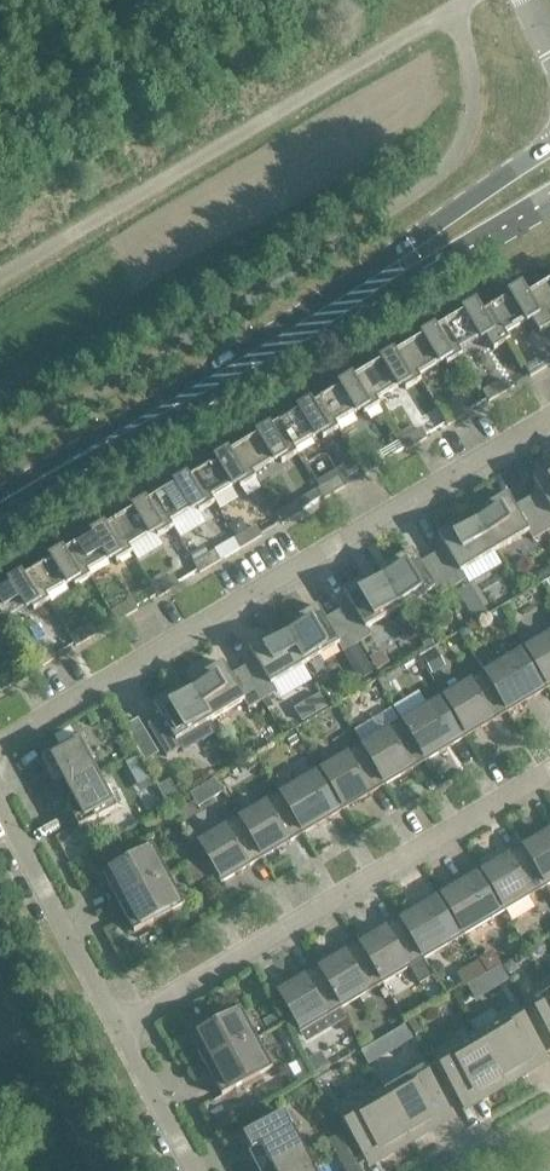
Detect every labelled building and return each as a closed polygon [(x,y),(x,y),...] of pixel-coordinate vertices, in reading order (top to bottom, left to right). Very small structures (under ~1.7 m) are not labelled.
[(535,292),(549,316),(549,283),(535,292)] [(490,309),(509,342),(510,341),(505,334),(525,322),(527,326),(533,322),(540,333),(549,327),(549,316),(535,292),(528,296),(524,289),(490,309)] [(478,306),(444,326),(462,356),(463,356),(460,351),(479,339),(481,343),(487,339),(494,350),(509,342),(490,309),(482,313),(478,306)] [(462,356),(444,326),(402,350),(421,381),(418,375),(438,364),(440,367),(446,364),(447,365),(462,356)] [(421,381),(402,350),(361,375),(379,406),(380,405),(377,400),(396,388),(398,392),(405,388),(406,390),(421,381)] [(530,377),(549,365),(549,364),(545,355),(524,367),(530,377)] [(379,406),(361,375),(320,399),(338,430),(339,430),(336,424),(355,413),(357,416),(363,413),(364,414),(379,406)] [(483,392),(489,401),(509,389),(504,380),(483,392)] [(338,430),(320,399),(278,424),(297,455),(297,454),(294,449),(314,437),(316,441),(322,437),(323,439),(338,430)] [(442,416),(447,426),(468,414),(462,404),(442,416)] [(297,455),(278,424),(237,448),(255,479),(256,479),(253,473),(272,462),(274,465),(281,462),(282,463),(297,455)] [(400,441),(406,450),(427,438),(421,429),(400,441)] [(255,479),(237,448),(196,473),(214,504),(215,503),(212,498),(231,486),(233,490),(239,486),(240,488),(255,479)] [(359,465),(365,475),(385,463),(380,453),(359,465)] [(529,502),(547,532),(549,530),(549,469),(533,479),(542,494),(529,502)] [(214,504),(196,473),(154,497),(173,528),(170,522),(190,511),(192,514),(198,511),(199,513),(214,504)] [(318,490),(323,499),(344,487),(338,478),(318,490)] [(491,516),(478,523),(495,553),(528,533),(533,540),(547,532),(529,502),(516,510),(508,495),(486,508),(491,516)] [(173,528),(154,497),(113,522),(131,553),(132,552),(129,547),(148,535),(150,539),(157,535),(158,537),(173,528)] [(276,514),(282,524),(303,512),(297,502),(276,514)] [(131,553),(113,522),(72,546),(90,577),(91,577),(88,571),(107,560),(109,563),(115,560),(116,562),(131,553)] [(447,551),(434,558),(452,588),(466,580),(462,572),(495,553),(478,523),(465,531),(460,523),(438,536),(447,551)] [(235,539),(241,548),(261,536),(256,527),(235,539)] [(90,577),(72,546),(30,571),(49,602),(49,601),(46,596),(66,584),(68,588),(74,584),(75,586),(90,577)] [(194,563),(199,573),(220,561),(214,551),(194,563)] [(396,572),(383,580),(400,609),(434,589),(438,597),(452,588),(434,558),(422,566),(413,551),(391,564),(396,572)] [(30,571),(0,589),(0,614),(7,626),(8,626),(5,620),(24,609),(26,613),(33,609),(34,611),(49,602),(30,571)] [(152,588),(158,598),(179,585),(173,576),(152,588)] [(352,607),(340,614),(357,644),(372,636),(367,629),(400,609),(383,580),(370,587),(366,579),(344,592),(352,607)] [(111,612),(117,622),(137,610),(132,600),(111,612)] [(466,610),(474,622),(489,613),(482,601),(466,610)] [(301,629),(288,636),(306,665),(339,645),(343,653),(357,645),(357,644),(340,614),(327,622),(318,607),(296,620),(301,629)] [(70,637),(76,647),(96,634),(90,625),(70,637)] [(524,647),(548,689),(549,688),(549,631),(524,647)] [(419,637),(426,649),(435,644),(428,632),(419,637)] [(258,663),(245,671),(263,701),(277,692),(272,685),(306,665),(288,636),(276,643),(271,635),(249,648),(258,663)] [(357,645),(343,653),(351,665),(364,657),(357,645)] [(548,689),(524,647),(483,671),(507,713),(548,689)] [(28,662),(34,671),(55,659),(49,649),(28,662)] [(206,685),(193,692),(211,721),(244,702),(248,709),(263,701),(245,671),(232,678),(223,663),(201,676),(206,685)] [(507,713),(483,671),(442,696),(466,737),(507,713)] [(13,684),(8,674),(0,678),(0,691),(13,684)] [(384,693),(378,683),(365,691),(371,701),(384,693)] [(167,758),(182,749),(184,752),(217,732),(211,721),(193,692),(181,700),(176,691),(154,704),(163,719),(149,728),(167,758)] [(318,714),(329,708),(320,694),(310,700),(318,714)] [(466,737),(442,696),(401,720),(425,762),(466,737)] [(144,761),(158,753),(137,718),(124,726),(144,761)] [(425,762),(401,720),(360,744),(385,786),(425,762)] [(285,737),(291,746),(299,741),(294,732),(285,737)] [(62,777),(69,790),(97,774),(90,761),(95,759),(83,736),(41,759),(53,781),(62,777)] [(130,739),(118,745),(125,759),(137,753),(130,739)] [(385,786),(360,744),(319,768),(344,810),(385,786)] [(142,767),(136,756),(124,763),(130,774),(142,767)] [(244,762),(249,771),(257,766),(252,757),(244,762)] [(344,810),(319,768),(279,793),(303,834),(344,810)] [(104,787),(97,774),(69,790),(76,803),(67,807),(79,830),(121,807),(109,785),(104,787)] [(213,798),(221,793),(213,779),(204,784),(213,798)] [(303,834),(279,793),(238,817),(262,858),(303,834)] [(262,858),(238,817),(196,842),(221,883),(262,858)] [(521,845),(546,887),(549,885),(549,828),(521,845)] [(546,887),(521,845),(480,870),(505,911),(546,887)] [(102,873),(118,903),(169,875),(153,846),(102,873)] [(192,849),(180,855),(185,865),(197,858),(192,849)] [(207,876),(199,861),(182,869),(191,885),(207,876)] [(505,911),(480,870),(439,894),(464,936),(505,911)] [(185,905),(169,875),(118,903),(134,932),(185,905)] [(464,936),(439,894),(399,918),(423,960),(464,936)] [(433,976),(423,960),(399,918),(358,942),(382,984),(411,967),(421,984),(433,976)] [(382,984),(358,942),(317,966),(342,1008),(382,984)] [(487,954),(480,958),(488,971),(500,963),(496,956),(487,954)] [(478,961),(469,967),(477,979),(486,974),(478,961)] [(513,961),(503,967),(509,976),(515,972),(517,968),(513,961)] [(342,1008),(317,966),(275,991),(300,1033),(342,1008)] [(510,982),(501,967),(488,975),(497,989),(510,982)] [(547,987),(527,998),(549,1037),(549,993),(547,987)] [(364,1007),(373,1002),(368,995),(360,1000),(364,1007)] [(501,1023),(478,1037),(505,1083),(524,1072),(522,1068),(545,1054),(516,1005),(497,1016),(501,1023)] [(190,1037),(206,1067),(257,1039),(241,1010),(190,1037)] [(285,1024),(279,1013),(263,1021),(269,1033),(285,1024)] [(417,1018),(409,1023),(416,1036),(424,1031),(417,1018)] [(406,1026),(388,1037),(399,1054),(416,1044),(406,1026)] [(505,1083),(478,1037),(455,1050),(451,1043),(432,1055),(461,1104),(484,1090),(487,1094),(505,1083)] [(273,1069),(257,1039),(206,1067),(222,1096),(273,1069)] [(366,1063),(373,1059),(375,1052),(371,1046),(360,1052),(366,1063)] [(321,1054),(308,1062),(316,1075),(329,1067),(321,1054)] [(406,1080),(383,1093),(410,1139),(429,1128),(427,1124),(450,1111),(421,1061),(402,1073),(406,1080)] [(410,1139),(383,1093),(360,1107),(356,1100),(337,1111),(366,1161),(389,1147),(391,1151),(410,1139)] [(252,1153),(248,1155),(257,1170),(267,1170),(305,1151),(285,1114),(243,1136),(252,1153)] [(305,1151),(267,1170),(316,1170),(305,1151)]
